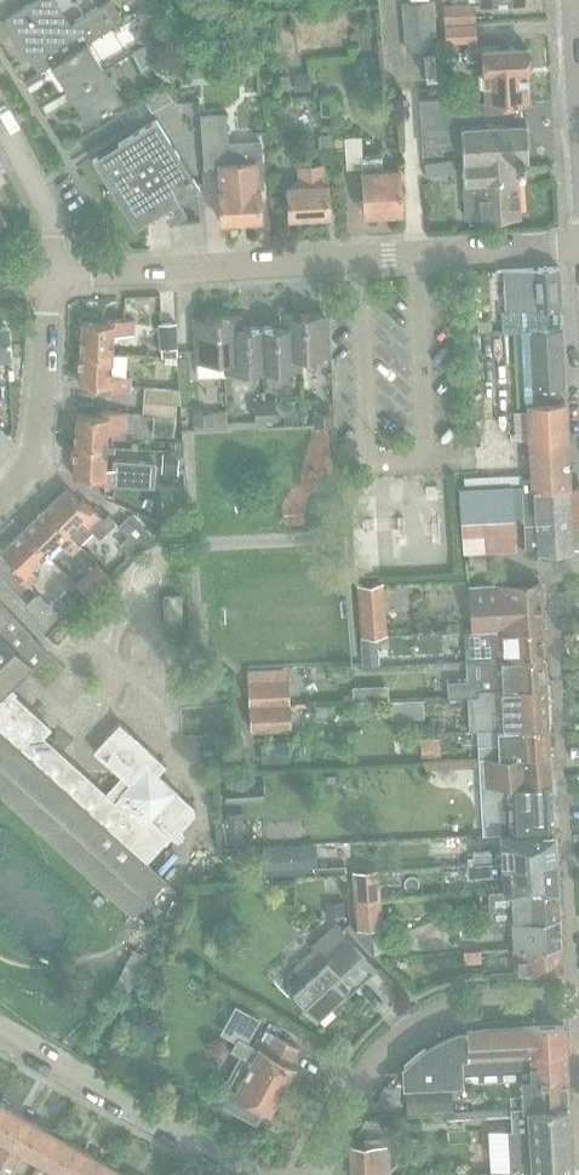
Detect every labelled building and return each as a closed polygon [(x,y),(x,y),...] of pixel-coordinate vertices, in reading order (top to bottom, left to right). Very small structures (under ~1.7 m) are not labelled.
[(95,5),(68,22),(54,0),(29,0),(2,17),(36,70),(49,62),(84,40),(122,17),(111,0),(104,0),(95,5)] [(435,45),(432,0),(402,2),(405,47),(435,45)] [(474,19),(473,3),(442,5),(443,20),(474,19)] [(475,39),(474,22),(443,23),(444,41),(475,39)] [(153,29),(137,24),(132,40),(148,44),(153,29)] [(102,68),(84,40),(49,62),(66,90),(102,68)] [(140,69),(153,62),(143,44),(130,51),(140,69)] [(484,101),(518,100),(527,99),(525,69),(527,69),(526,45),(464,48),(465,60),(481,59),(484,100),(484,101)] [(356,48),(357,68),(378,66),(377,47),(356,48)] [(102,68),(66,90),(84,119),(120,96),(102,68)] [(159,92),(177,81),(171,70),(153,81),(159,92)] [(310,90),(309,72),(292,74),(293,91),(310,90)] [(484,101),(484,100),(471,101),(471,94),(418,97),(421,147),(461,145),(462,159),(513,156),(514,163),(521,163),(522,163),(522,156),(526,155),(525,121),(520,121),(518,100),(484,101)] [(143,97),(126,106),(133,119),(150,110),(144,99),(143,97)] [(332,99),(321,99),(321,114),(332,113),(332,99)] [(259,218),(257,186),(256,169),(261,169),(258,139),(226,142),(223,113),(199,114),(203,165),(217,164),(219,189),(218,189),(220,220),(259,218)] [(133,226),(197,185),(154,117),(146,122),(130,132),(90,157),(133,226)] [(331,133),(317,134),(318,148),(332,147),(331,133)] [(364,212),(400,210),(397,169),(381,170),(380,156),(361,157),(360,134),(343,135),(345,167),(361,166),(364,212)] [(521,165),(521,163),(514,163),(513,156),(462,159),(465,218),(519,215),(516,169),(521,165)] [(438,161),(424,162),(425,175),(440,174),(438,161)] [(288,217),(327,214),(325,182),(322,182),(321,162),(295,164),(296,184),(286,185),(288,217)] [(560,326),(559,306),(558,266),(545,266),(545,264),(543,264),(543,266),(504,268),(507,328),(518,328),(560,326)] [(301,354),(301,355),(330,354),(328,310),(289,312),(291,354),(301,354)] [(301,354),(291,354),(289,312),(279,313),(280,324),(261,325),(263,369),(301,367),(301,355),(301,354)] [(223,358),(232,358),(230,315),(192,317),(194,360),(223,359),(223,358)] [(263,369),(261,325),(241,326),(240,315),(230,315),(232,358),(223,358),(223,359),(224,371),(263,369)] [(79,351),(111,353),(112,333),(133,335),(134,319),(106,317),(106,322),(81,321),(79,351)] [(492,319),(477,320),(478,330),(492,329),(492,319)] [(175,345),(173,322),(158,323),(160,346),(161,346),(166,346),(175,345)] [(559,326),(518,328),(521,383),(523,383),(523,402),(526,402),(556,400),(555,384),(563,384),(560,326),(559,326)] [(166,346),(161,346),(162,355),(177,354),(177,345),(175,346),(175,345),(166,346)] [(110,375),(111,353),(79,351),(77,382),(102,384),(102,389),(129,391),(130,376),(110,375)] [(518,354),(507,354),(507,379),(519,378),(518,354)] [(179,389),(144,386),(141,413),(169,416),(169,420),(176,421),(176,415),(175,415),(176,402),(180,402),(179,389)] [(275,418),(275,399),(253,400),(254,419),(275,418)] [(530,475),(568,473),(563,400),(556,400),(526,402),(530,475)] [(193,411),(194,429),(226,427),(225,409),(193,411)] [(74,444),(105,447),(106,430),(126,431),(127,411),(101,410),(101,415),(76,413),(74,444)] [(333,422),(333,410),(313,411),(313,422),(333,422)] [(104,467),(105,447),(74,444),(72,475),(98,476),(98,482),(124,483),(124,468),(104,467)] [(177,473),(178,453),(161,452),(160,472),(177,473)] [(568,473),(530,475),(530,477),(521,477),(526,549),(572,547),(571,526),(569,484),(568,473)] [(569,484),(571,526),(578,526),(578,483),(569,484)] [(516,549),(514,516),(522,515),(521,484),(458,487),(461,552),(516,549)] [(108,514),(103,518),(87,502),(83,505),(66,487),(43,509),(65,532),(77,544),(92,530),(99,537),(115,521),(108,514)] [(77,544),(65,532),(43,509),(23,529),(45,552),(57,540),(71,555),(79,547),(77,544)] [(129,555),(150,535),(130,514),(118,526),(127,536),(119,544),(129,555)] [(29,567),(45,552),(23,529),(1,551),(18,569),(14,573),(26,585),(37,575),(29,567)] [(80,630),(133,568),(123,560),(70,622),(80,630)] [(95,563),(75,583),(87,595),(107,576),(95,563)] [(515,630),(541,630),(538,581),(492,584),(493,584),(469,585),(471,631),(495,629),(495,630),(515,629),(515,630)] [(377,583),(359,584),(361,633),(379,632),(377,583)] [(46,626),(73,599),(64,590),(59,596),(58,595),(49,603),(38,592),(26,605),(46,626)] [(181,621),(181,595),(163,595),(163,621),(181,621)] [(189,802),(158,774),(166,764),(119,721),(93,751),(119,776),(105,792),(44,736),(51,728),(13,694),(15,692),(13,690),(49,651),(0,602),(0,792),(132,912),(163,879),(144,861),(168,834),(173,839),(195,815),(194,807),(189,802)] [(541,630),(515,630),(515,629),(495,630),(495,629),(471,631),(464,631),(466,659),(493,659),(495,656),(516,655),(516,658),(542,656),(541,630)] [(379,660),(377,636),(360,637),(362,661),(379,660)] [(542,656),(516,658),(516,655),(495,656),(493,659),(466,659),(467,679),(448,679),(449,696),(468,695),(477,695),(477,688),(544,684),(542,656)] [(286,678),(248,680),(249,704),(288,702),(286,678)] [(368,683),(351,684),(351,699),(369,698),(368,683)] [(477,695),(468,695),(470,729),(498,728),(547,725),(544,684),(477,688),(477,695)] [(421,698),(389,699),(390,716),(422,715),(421,698)] [(288,702),(249,704),(251,728),(289,726),(288,702)] [(479,757),(484,756),(548,753),(547,725),(498,728),(499,745),(483,746),(483,750),(479,750),(479,757)] [(440,754),(439,737),(420,739),(421,755),(440,754)] [(260,762),(289,761),(288,741),(259,743),(260,762)] [(496,833),(499,833),(552,830),(548,753),(484,756),(485,787),(506,786),(506,804),(495,804),(496,833)] [(249,778),(224,779),(225,803),(251,802),(249,778)] [(437,795),(438,808),(470,808),(469,795),(437,795)] [(241,811),(226,812),(227,841),(242,840),(241,811)] [(473,863),(554,858),(552,830),(499,833),(500,854),(490,855),(490,852),(473,853),(473,863)] [(303,844),(263,847),(263,856),(304,854),(303,844)] [(539,888),(555,887),(556,887),(554,858),(473,863),(469,863),(469,876),(502,874),(503,890),(511,890),(525,889),(525,892),(538,891),(539,888)] [(354,901),(380,899),(378,868),(351,871),(354,901)] [(342,881),(312,883),(313,899),(343,898),(342,881)] [(459,913),(460,935),(492,933),(491,921),(557,918),(555,887),(539,888),(538,891),(525,892),(525,889),(511,890),(512,907),(491,908),(491,911),(459,913)] [(380,899),(354,901),(356,930),(383,927),(380,899)] [(344,901),(323,901),(324,916),(345,916),(344,901)] [(153,902),(146,911),(154,918),(161,910),(153,902)] [(512,947),(559,945),(557,918),(491,921),(492,930),(511,929),(512,947)] [(335,993),(346,982),(353,989),(374,969),(335,926),(313,945),(316,948),(294,968),(303,977),(289,990),(314,1017),(337,996),(335,993)] [(559,945),(512,947),(514,971),(560,969),(559,945)] [(481,961),(481,949),(463,949),(464,962),(481,961)] [(140,963),(127,955),(121,965),(134,973),(140,963)] [(247,1037),(257,1019),(245,1012),(236,1030),(247,1037)] [(566,1075),(563,1028),(563,1021),(528,1022),(484,1024),(465,1026),(458,1028),(461,1079),(487,1078),(504,1078),(521,1077),(566,1075)] [(404,1082),(461,1079),(458,1028),(437,1039),(419,1050),(403,1064),(404,1082)] [(288,1065),(297,1048),(265,1030),(255,1048),(237,1038),(231,1049),(241,1054),(224,1086),(228,1088),(219,1103),(256,1123),(264,1107),(269,1110),(293,1067),(288,1065)] [(523,1106),(567,1104),(566,1075),(521,1077),(523,1106)] [(504,1078),(487,1078),(487,1089),(505,1088),(504,1078)] [(407,1110),(439,1108),(438,1088),(406,1090),(407,1110)] [(488,1173),(571,1169),(567,1104),(523,1106),(470,1109),(470,1116),(510,1114),(511,1128),(507,1128),(509,1169),(471,1171),(471,1172),(488,1171),(488,1173)] [(0,1115),(0,1162),(8,1167),(33,1121),(5,1106),(0,1115)] [(470,1109),(446,1110),(447,1117),(470,1116),(470,1109)] [(8,1167),(23,1174),(40,1174),(61,1137),(33,1121),(8,1167)] [(40,1174),(77,1174),(89,1152),(61,1137),(40,1174)] [(385,1145),(351,1145),(352,1174),(385,1174),(385,1145)] [(77,1174),(115,1174),(118,1169),(89,1152),(77,1174)]
